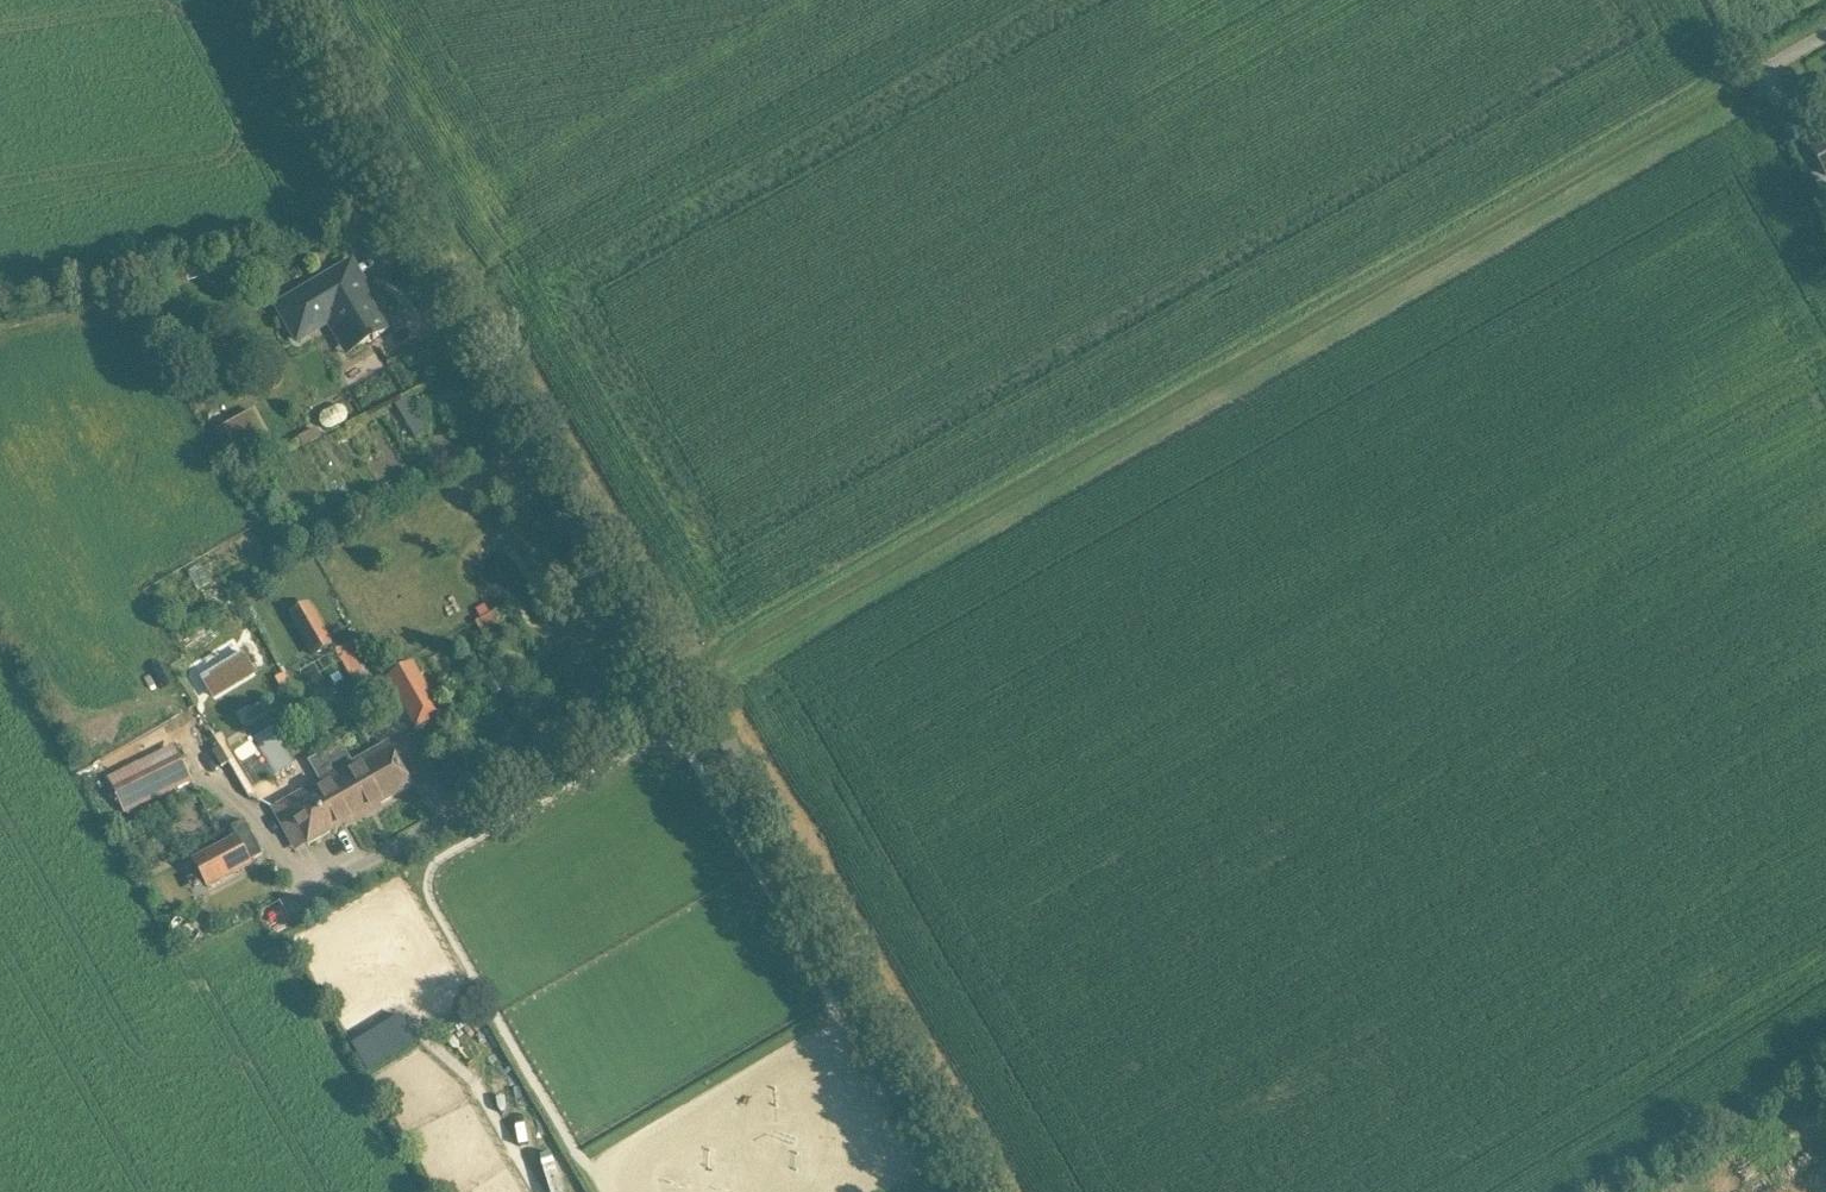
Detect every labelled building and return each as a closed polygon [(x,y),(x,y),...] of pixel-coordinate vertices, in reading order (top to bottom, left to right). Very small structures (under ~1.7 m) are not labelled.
[(1810,148),(1825,175),(1825,138),(1810,148)] [(338,295),(327,277),(278,306),(299,341),(337,319),(355,350),(373,340),(374,342),(377,341),(375,338),(386,332),(366,298),(370,296),(361,281),(338,295)] [(401,416),(408,428),(422,420),(415,408),(401,416)] [(238,420),(225,428),(242,459),(256,451),(238,420)] [(311,603),(291,614),(308,644),(315,656),(335,644),(319,617),(311,603)] [(235,636),(192,661),(212,693),(216,701),(258,675),(254,667),(235,636)] [(415,665),(411,667),(390,678),(401,699),(426,685),(415,665)] [(243,733),(274,714),(263,696),(232,714),(243,733)] [(129,812),(191,780),(173,743),(110,775),(129,812)] [(217,750),(214,752),(223,767),(230,763),(221,748),(219,744),(215,746),(217,750)] [(362,815),(412,787),(388,745),(353,765),(357,771),(342,779),(362,815)] [(291,814),(309,845),(362,815),(342,779),(328,754),(327,754),(338,774),(276,809),(282,820),(291,814)] [(231,825),(236,836),(193,859),(208,889),(254,865),(267,858),(263,850),(260,851),(245,819),(231,825)]
